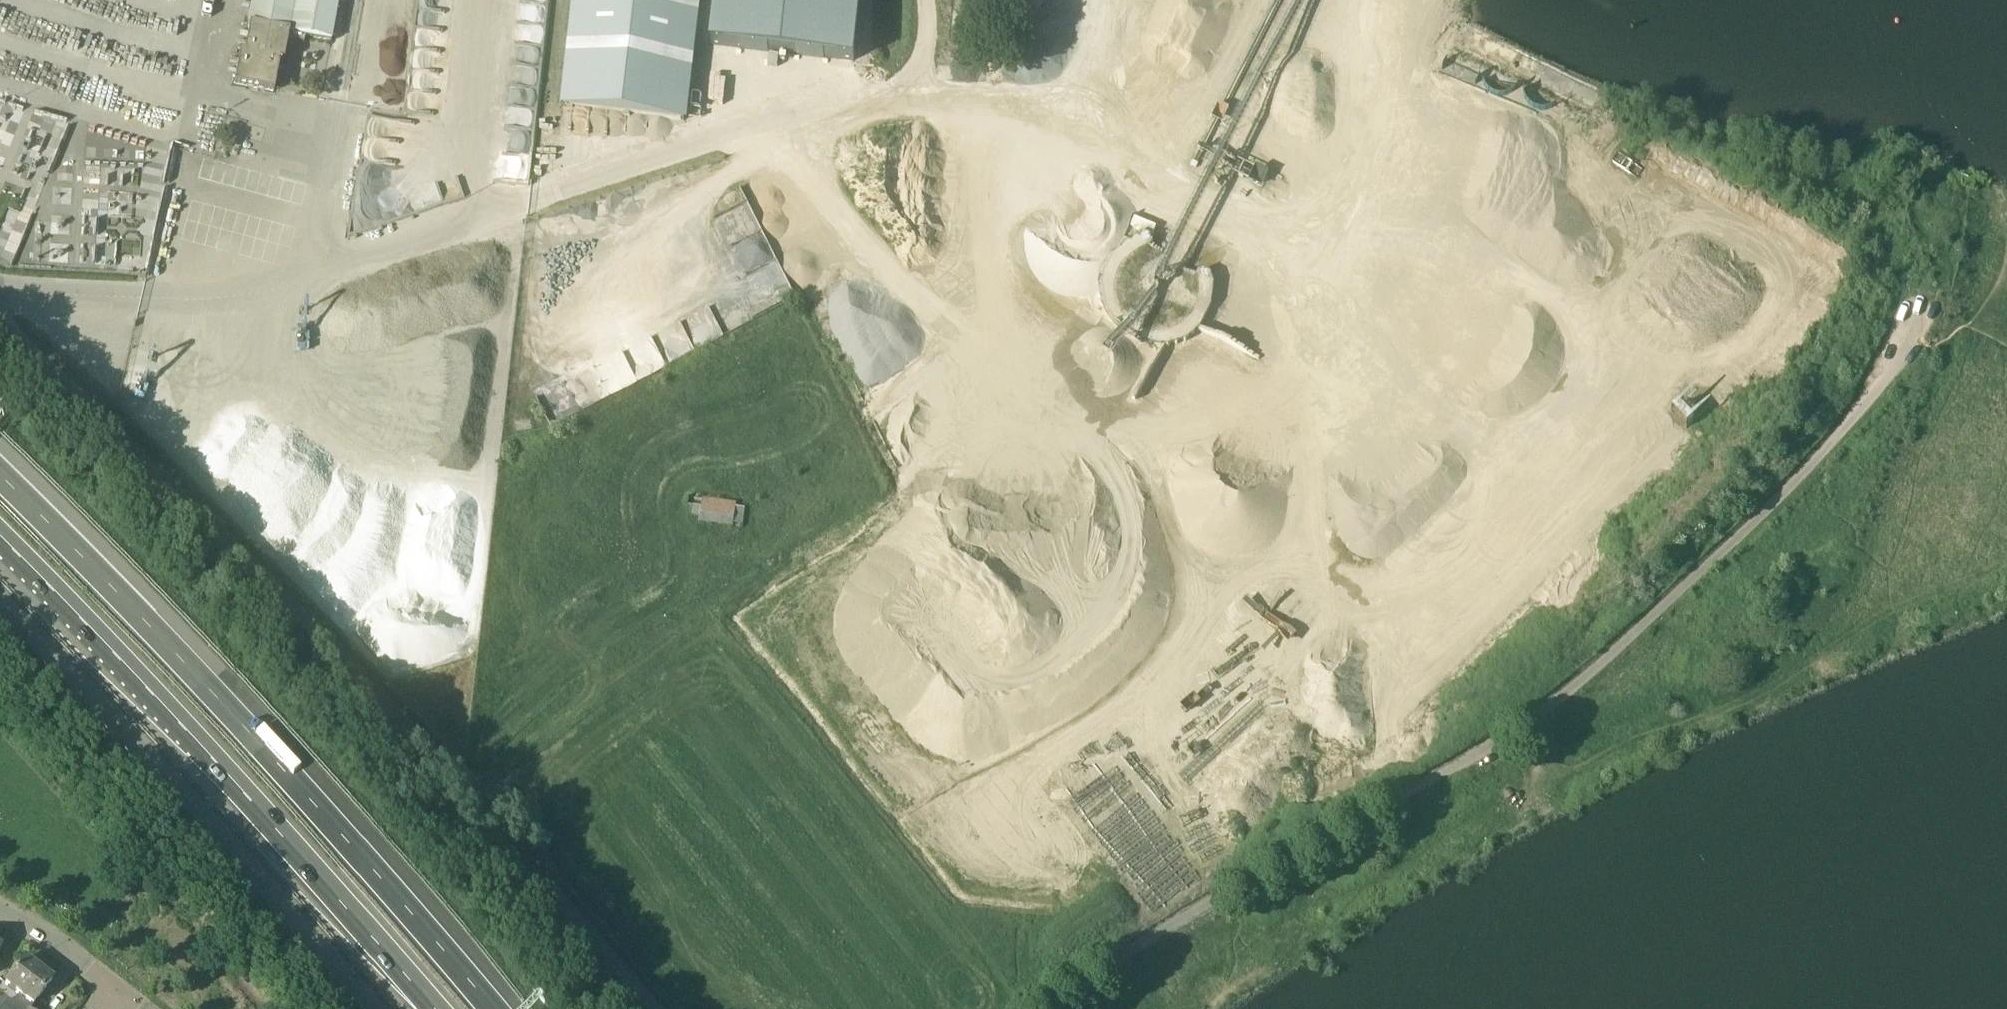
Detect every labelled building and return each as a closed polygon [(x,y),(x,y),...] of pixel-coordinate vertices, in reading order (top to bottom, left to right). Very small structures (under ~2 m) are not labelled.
[(247,25),(249,25),(244,52),(239,50),(234,83),(273,90),(277,68),(281,69),(287,38),(303,42),(305,35),(331,40),(336,12),(335,12),(337,0),(251,0),(247,25)] [(505,140),(531,143),(546,0),(519,0),(505,140)] [(701,0),(573,0),(561,107),(687,121),(701,0)] [(715,45),(859,64),(866,0),(720,0),(715,45)] [(5,157),(24,105),(0,97),(0,155),(5,157)] [(667,181),(533,213),(547,270),(556,272),(604,260),(612,261),(613,258),(616,257),(613,257),(613,253),(624,254),(643,249),(641,242),(619,239),(643,233),(646,246),(659,243),(661,249),(669,188),(667,181)] [(750,204),(715,214),(721,237),(757,227),(750,204)] [(735,245),(744,269),(774,258),(765,234),(735,245)] [(701,512),(736,515),(737,501),(702,497),(701,512)] [(52,980),(25,959),(4,984),(18,995),(9,1005),(14,1008),(30,1008),(52,980)]
